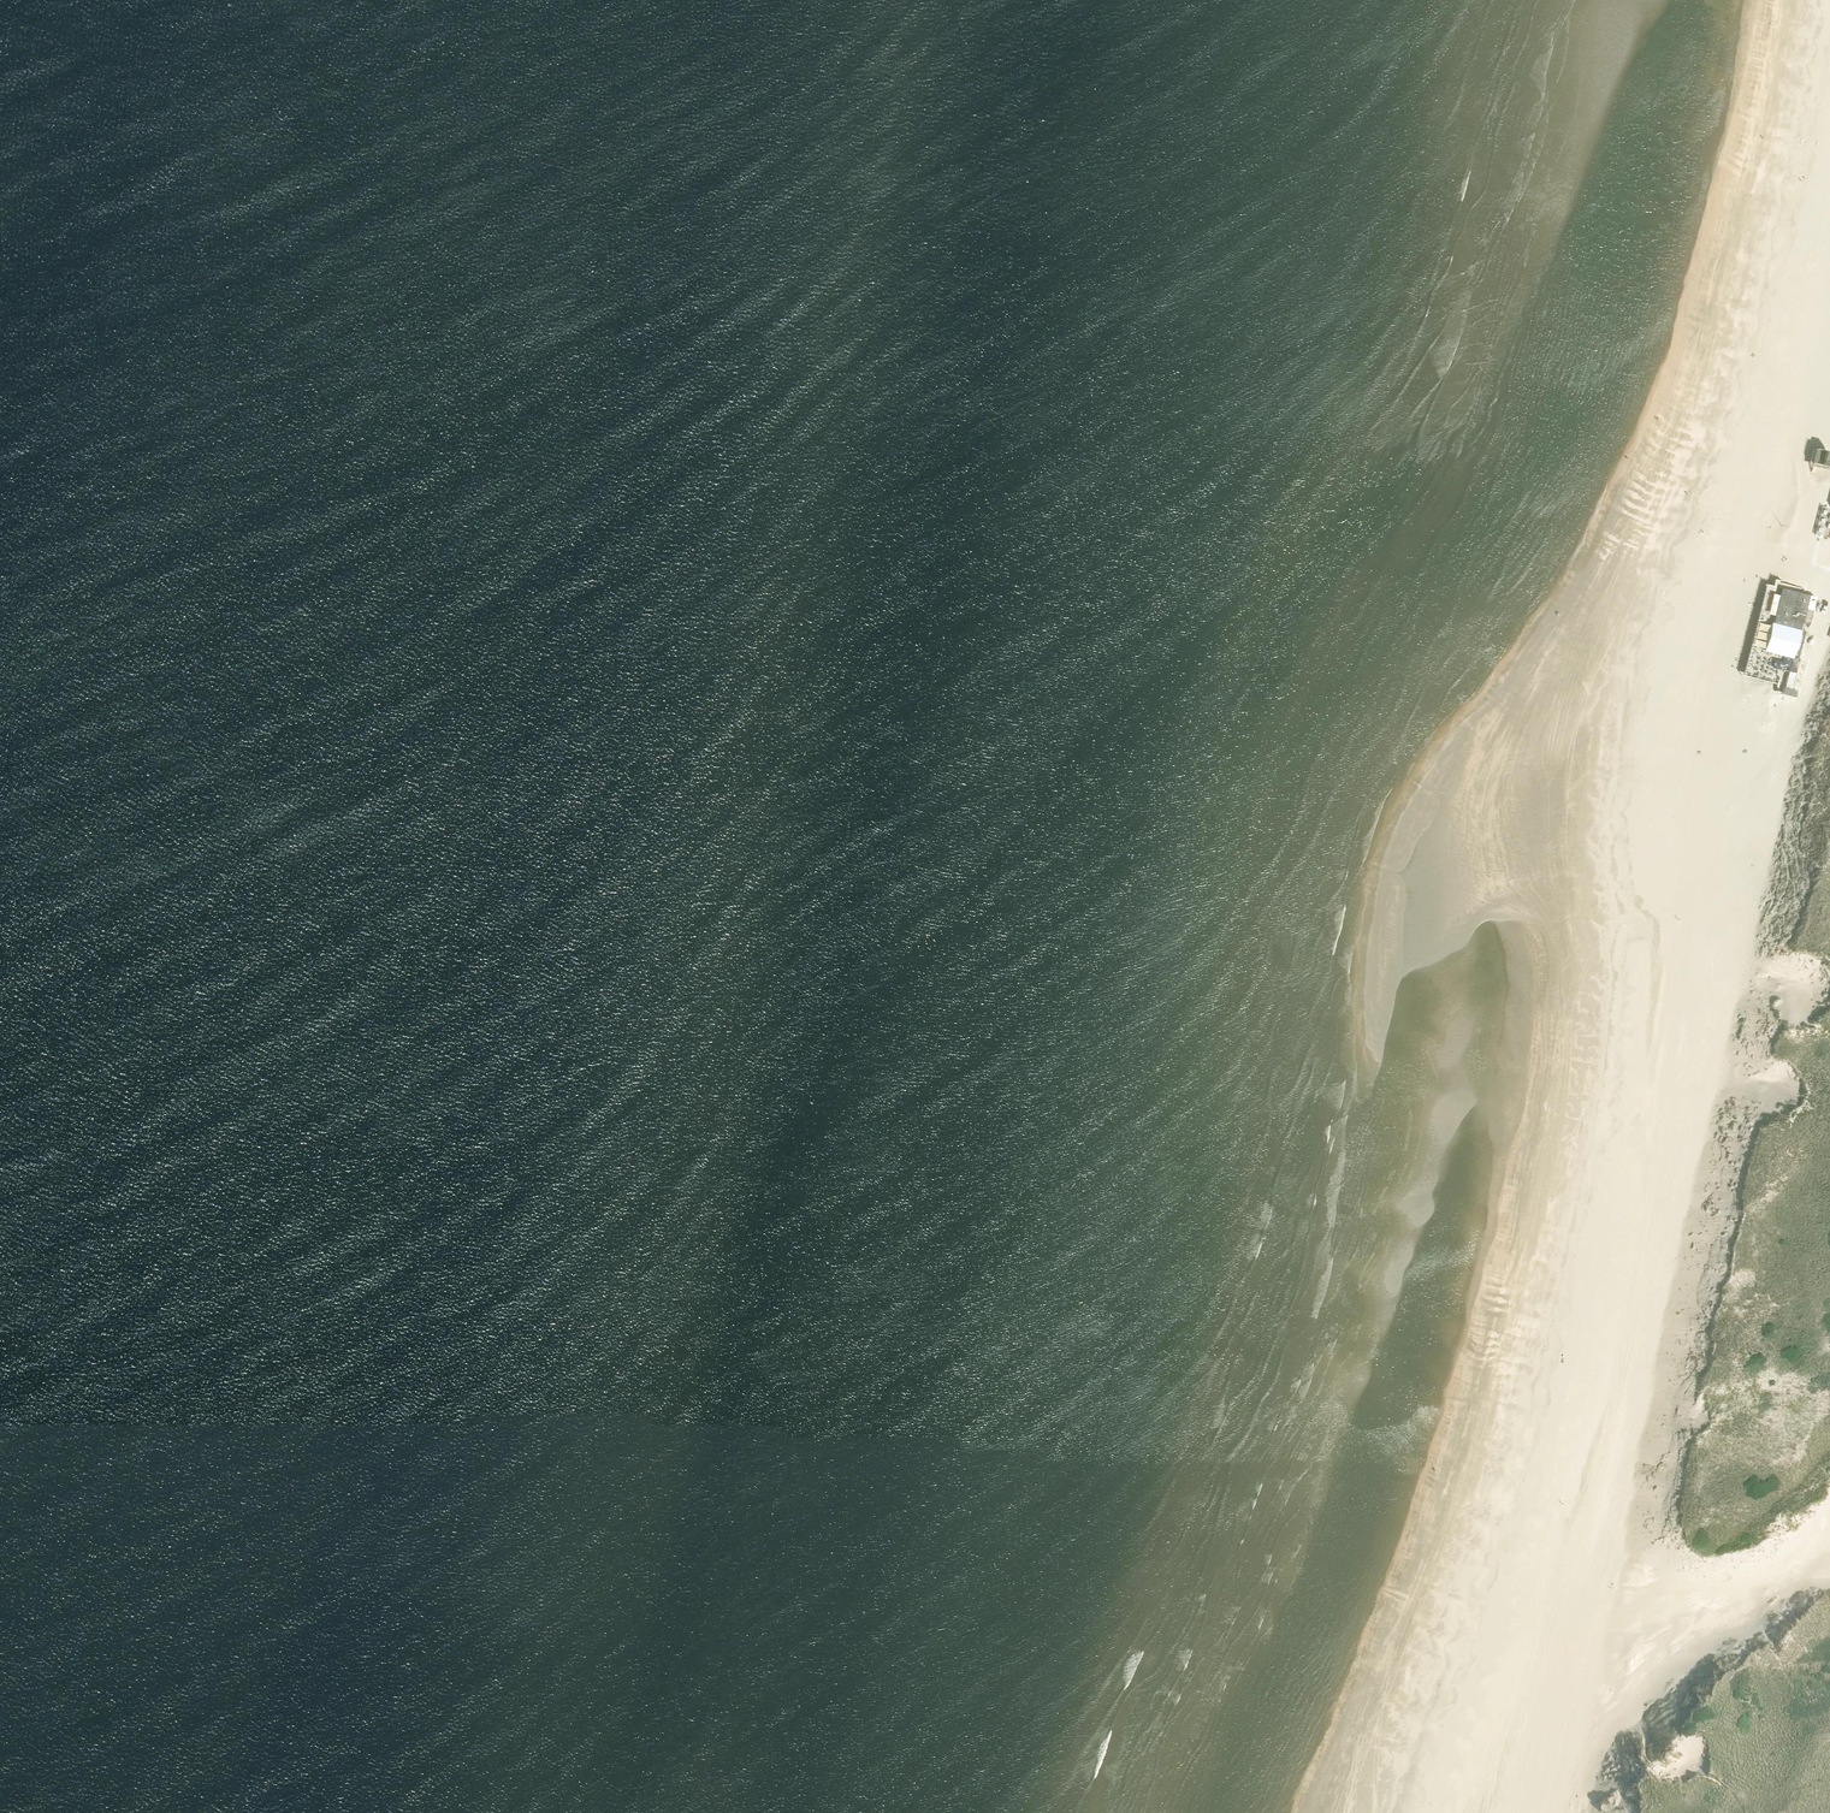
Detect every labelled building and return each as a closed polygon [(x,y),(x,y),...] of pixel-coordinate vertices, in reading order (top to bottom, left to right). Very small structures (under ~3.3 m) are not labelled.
[(1792,660),(1794,661),(1808,597),(1794,593),(1782,591),(1774,618),(1765,654),(1792,660)] [(1802,662),(1794,661),(1792,660),(1788,674),(1785,688),(1795,691),(1798,678),(1802,662)] [(1750,741),(1750,745),(1772,749),(1775,740),(1752,735),(1750,741)] [(1748,752),(1747,756),(1770,760),(1772,751),(1749,746),(1748,752)] [(1744,764),(1743,768),(1766,772),(1768,763),(1746,758),(1744,764)] [(1741,776),(1740,780),(1763,784),(1765,775),(1742,770),(1741,776)] [(1739,788),(1738,791),(1761,795),(1763,787),(1740,782),(1739,788)] [(1734,798),(1733,802),(1756,806),(1758,797),(1736,793),(1734,798)] [(1732,810),(1731,814),(1754,818),(1756,809),(1733,804),(1732,810)] [(1727,822),(1727,826),(1749,830),(1751,821),(1729,817),(1727,822)] [(1724,834),(1723,838),(1746,842),(1748,833),(1725,829),(1724,834)] [(1720,847),(1719,850),(1742,854),(1744,846),(1721,841),(1720,847)] [(1718,857),(1717,861),(1740,865),(1742,856),(1719,851),(1718,857)] [(1714,870),(1713,873),(1736,878),(1738,869),(1716,864),(1714,870)] [(1712,881),(1711,885),(1734,889),(1736,880),(1713,875),(1712,881)] [(1709,894),(1709,898),(1731,902),(1733,893),(1711,888),(1709,894)] [(1707,904),(1706,907),(1729,912),(1731,903),(1709,898),(1707,904)] [(1704,915),(1704,919),(1726,923),(1729,914),(1706,909),(1704,915)] [(1703,927),(1703,930),(1725,934),(1727,926),(1705,921),(1703,927)] [(1700,939),(1699,943),(1722,947),(1724,938),(1701,933),(1700,939)] [(1699,950),(1698,954),(1721,958),(1723,949),(1700,945),(1699,950)] [(1694,964),(1693,968),(1716,972),(1718,963),(1695,959),(1694,964)] [(1690,976),(1689,979),(1712,984),(1714,975),(1691,970),(1690,976)] [(1690,988),(1689,991),(1712,996),(1714,987),(1691,982),(1690,988)] [(1688,1000),(1687,1004),(1710,1008),(1712,999),(1690,994),(1688,1000)] [(1685,1012),(1684,1016),(1707,1020),(1709,1011),(1687,1006),(1685,1012)] [(1681,1024),(1680,1028),(1703,1032),(1705,1023),(1682,1018),(1681,1024)] [(1678,1036),(1677,1039),(1700,1043),(1702,1035),(1679,1030),(1678,1036)] [(1675,1046),(1675,1050),(1697,1054),(1700,1045),(1677,1040),(1675,1046)] [(1673,1056),(1672,1060),(1695,1064),(1697,1055),(1674,1051),(1673,1056)] [(1671,1069),(1670,1073),(1693,1077),(1695,1068),(1672,1063),(1671,1069)] [(1669,1081),(1668,1085),(1691,1089),(1693,1080),(1670,1076),(1669,1081)] [(1665,1093),(1664,1097),(1687,1101),(1689,1092),(1666,1088),(1665,1093)] [(1663,1107),(1663,1111),(1685,1115),(1688,1106),(1665,1101),(1663,1107)] [(1661,1119),(1660,1123),(1683,1127),(1685,1118),(1662,1114),(1661,1119)] [(1658,1130),(1657,1134),(1680,1138),(1682,1129),(1660,1124),(1658,1130)] [(1656,1142),(1655,1145),(1678,1150),(1680,1141),(1658,1136),(1656,1142)] [(1654,1151),(1653,1155),(1676,1159),(1678,1150),(1655,1146),(1654,1151)] [(1651,1163),(1650,1167),(1673,1171),(1675,1162),(1652,1157),(1651,1163)] [(1649,1174),(1648,1178),(1671,1182),(1673,1173),(1651,1169),(1649,1174)] [(1647,1187),(1646,1191),(1669,1195),(1671,1186),(1648,1181),(1647,1187)] [(1644,1198),(1643,1202),(1666,1206),(1668,1197),(1646,1193),(1644,1198)] [(1641,1211),(1641,1215),(1663,1219),(1666,1210),(1643,1205),(1641,1211)] [(1636,1224),(1636,1228),(1658,1232),(1660,1223),(1638,1219),(1636,1224)] [(1636,1237),(1635,1241),(1658,1245),(1660,1236),(1638,1231),(1636,1237)]
